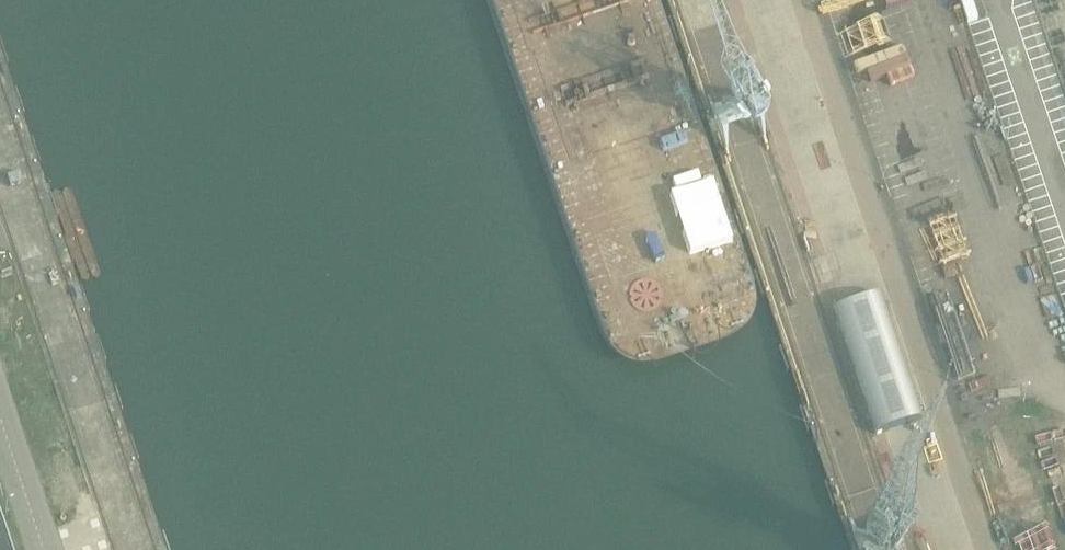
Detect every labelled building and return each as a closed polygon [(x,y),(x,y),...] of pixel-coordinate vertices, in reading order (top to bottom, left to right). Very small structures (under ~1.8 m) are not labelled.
[(847,25),(871,17),(866,0),(842,0),(839,1),(847,25)] [(844,307),(834,310),(876,435),(886,432),(922,420),(880,295),(844,307)] [(0,520),(0,549),(10,549),(0,520)]
